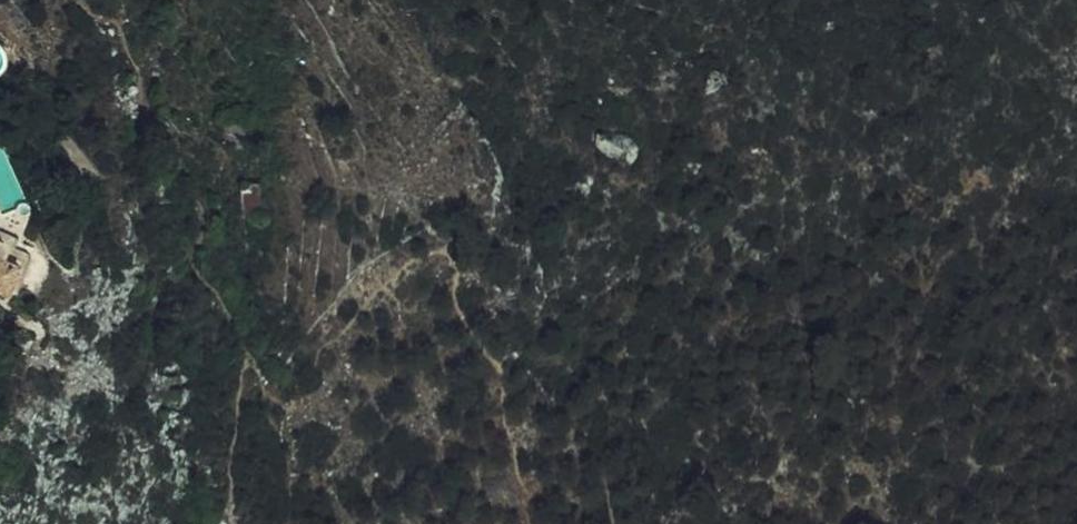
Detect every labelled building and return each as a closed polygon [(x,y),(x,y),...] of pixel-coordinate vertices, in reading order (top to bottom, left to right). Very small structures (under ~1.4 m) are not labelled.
[(317,115),(303,107),(295,122),(309,130),(317,115)] [(12,287),(23,259),(7,254),(11,243),(8,233),(0,228),(0,282),(12,287)]
